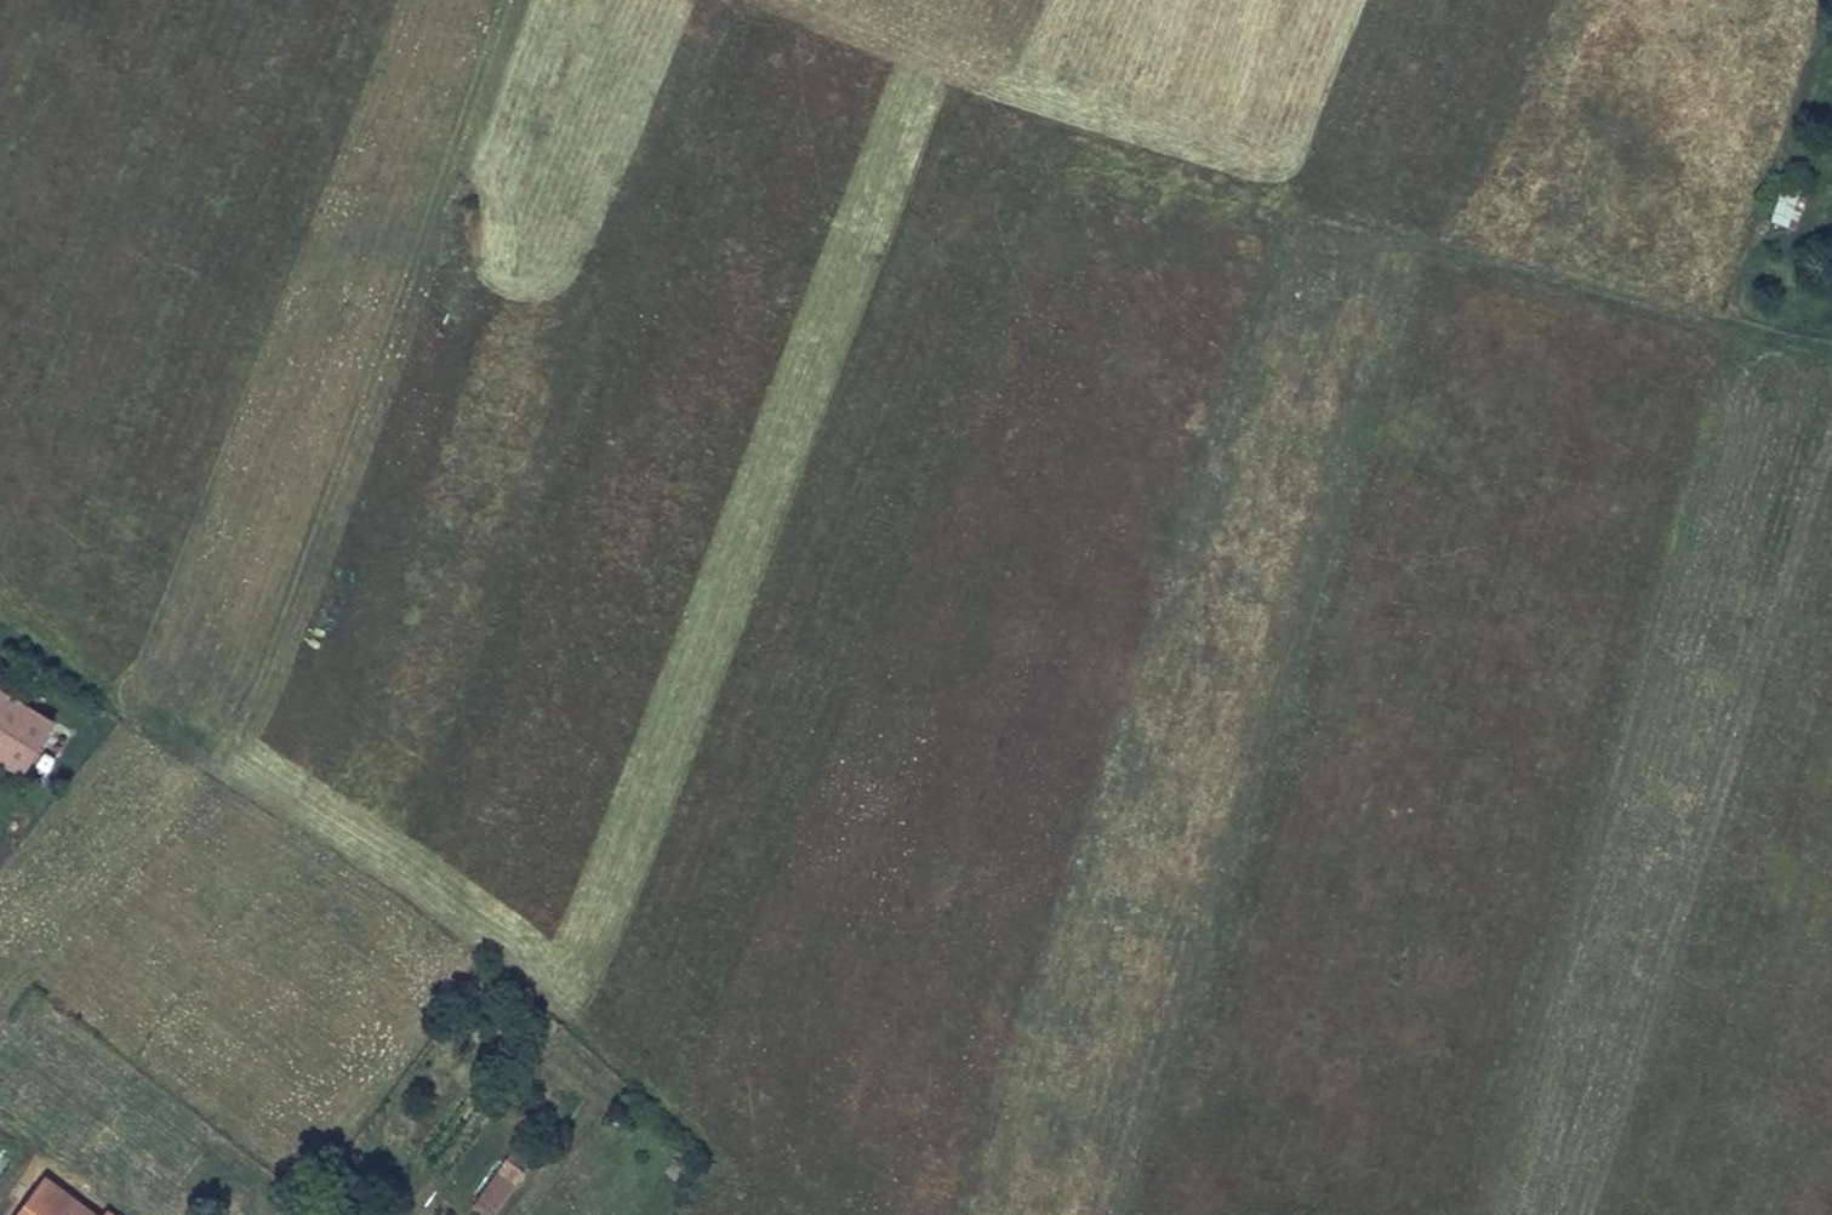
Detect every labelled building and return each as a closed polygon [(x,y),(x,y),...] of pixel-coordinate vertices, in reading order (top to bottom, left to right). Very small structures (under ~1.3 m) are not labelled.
[(1789,223),(1801,181),(1781,175),(1768,217),(1789,223)] [(0,691),(0,765),(21,778),(54,725),(0,691)] [(0,1143),(0,1176),(15,1154),(0,1143)] [(478,1205),(497,1214),(520,1168),(501,1158),(478,1205)] [(39,1177),(32,1172),(0,1214),(11,1214),(39,1177)] [(11,1214),(91,1214),(39,1177),(11,1214)]
